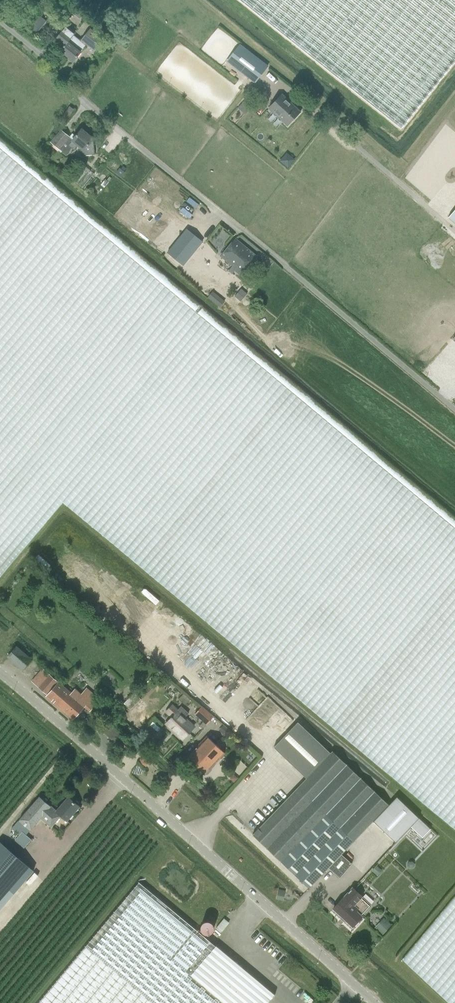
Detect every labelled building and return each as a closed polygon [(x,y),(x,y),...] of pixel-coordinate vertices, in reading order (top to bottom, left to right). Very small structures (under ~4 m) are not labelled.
[(401,129),(454,61),(454,0),(240,0),(401,129)] [(73,61),(86,45),(74,35),(76,32),(67,25),(55,40),(63,46),(59,51),(68,58),(68,59),(71,62),(72,61),(73,61)] [(91,28),(81,40),(95,51),(105,39),(91,28)] [(255,82),(268,65),(240,43),(227,60),(255,82)] [(301,111),(282,93),(269,108),(287,125),(301,111)] [(83,150),(82,152),(82,155),(95,154),(93,140),(93,139),(81,130),(72,141),(69,138),(69,137),(60,129),(50,142),(59,149),(60,149),(66,154),(72,148),(74,150),(78,145),(83,150)] [(0,136),(0,579),(63,503),(454,830),(454,516),(0,136)] [(287,153),(282,161),(290,166),(295,159),(287,153)] [(446,218),(454,226),(454,208),(446,218)] [(221,251),(235,236),(221,224),(207,239),(221,251)] [(203,242),(193,233),(180,250),(190,258),(203,242)] [(237,240),(225,254),(236,263),(233,266),(240,272),(255,255),(237,240)] [(239,304),(248,293),(242,288),(233,299),(239,304)] [(193,652),(199,657),(213,642),(207,637),(193,652)] [(16,646),(7,657),(23,670),(32,659),(16,646)] [(90,710),(94,706),(96,707),(102,700),(87,687),(81,694),(75,689),(75,690),(70,686),(67,690),(48,673),(38,684),(48,693),(46,696),(73,719),(85,705),(90,710)] [(196,713),(208,724),(215,716),(203,706),(196,713)] [(167,725),(184,740),(195,728),(185,719),(189,714),(182,707),(178,712),(173,707),(167,713),(173,718),(167,725)] [(342,854),(389,804),(332,751),(331,753),(298,722),(274,747),(307,778),(253,835),(309,887),(329,867),(340,877),(353,864),(342,854)] [(113,725),(105,734),(110,738),(117,730),(113,725)] [(197,767),(217,745),(208,737),(188,760),(197,767)] [(217,745),(197,767),(206,776),(226,753),(217,745)] [(67,820),(79,807),(67,797),(56,810),(39,797),(18,821),(11,829),(18,835),(15,840),(23,848),(31,840),(26,835),(30,830),(31,830),(41,819),(51,827),(61,815),(67,820)] [(387,812),(398,821),(407,810),(397,801),(387,812)] [(421,817),(416,823),(432,838),(437,832),(421,817)] [(0,841),(0,910),(34,871),(0,841)] [(37,1002),(268,1002),(274,995),(216,946),(215,946),(196,930),(138,882),(37,1002)] [(345,896),(333,908),(340,914),(340,918),(343,921),(348,921),(353,926),(362,916),(360,914),(369,905),(361,898),(362,896),(353,887),(345,896)] [(402,960),(448,1002),(454,1002),(454,896),(402,960)] [(385,917),(376,926),(384,933),(393,924),(385,917)]
